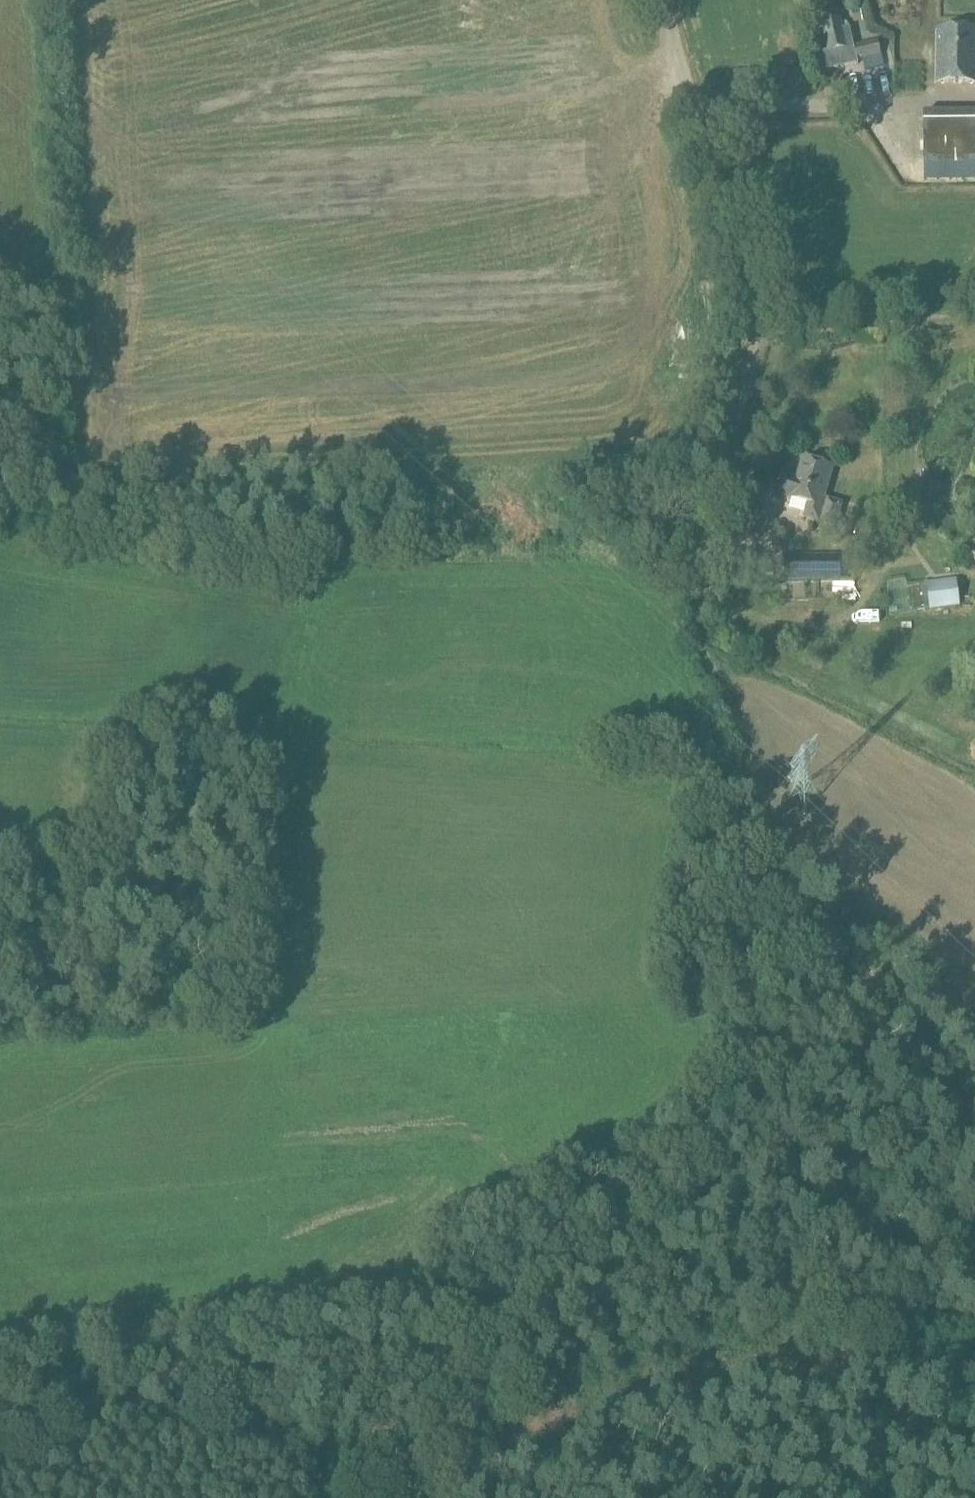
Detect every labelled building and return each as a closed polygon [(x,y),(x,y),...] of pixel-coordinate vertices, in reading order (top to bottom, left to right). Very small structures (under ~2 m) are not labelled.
[(822,25),(828,54),(821,55),(826,72),(861,64),(860,61),(882,56),(878,41),(856,45),(851,27),(841,29),(840,21),(822,25)] [(938,30),(937,83),(974,84),(974,30),(938,30)] [(733,72),(735,87),(757,85),(756,70),(733,72)] [(974,155),(974,113),(924,114),(924,156),(974,155)] [(843,505),(824,499),(832,470),(803,461),(798,481),(784,476),(778,496),(816,507),(811,521),(836,529),(843,505)] [(766,471),(761,493),(776,497),(781,476),(766,471)] [(819,580),(819,556),(785,556),(786,581),(819,580)] [(960,607),(956,580),(928,584),(932,611),(960,607)]
